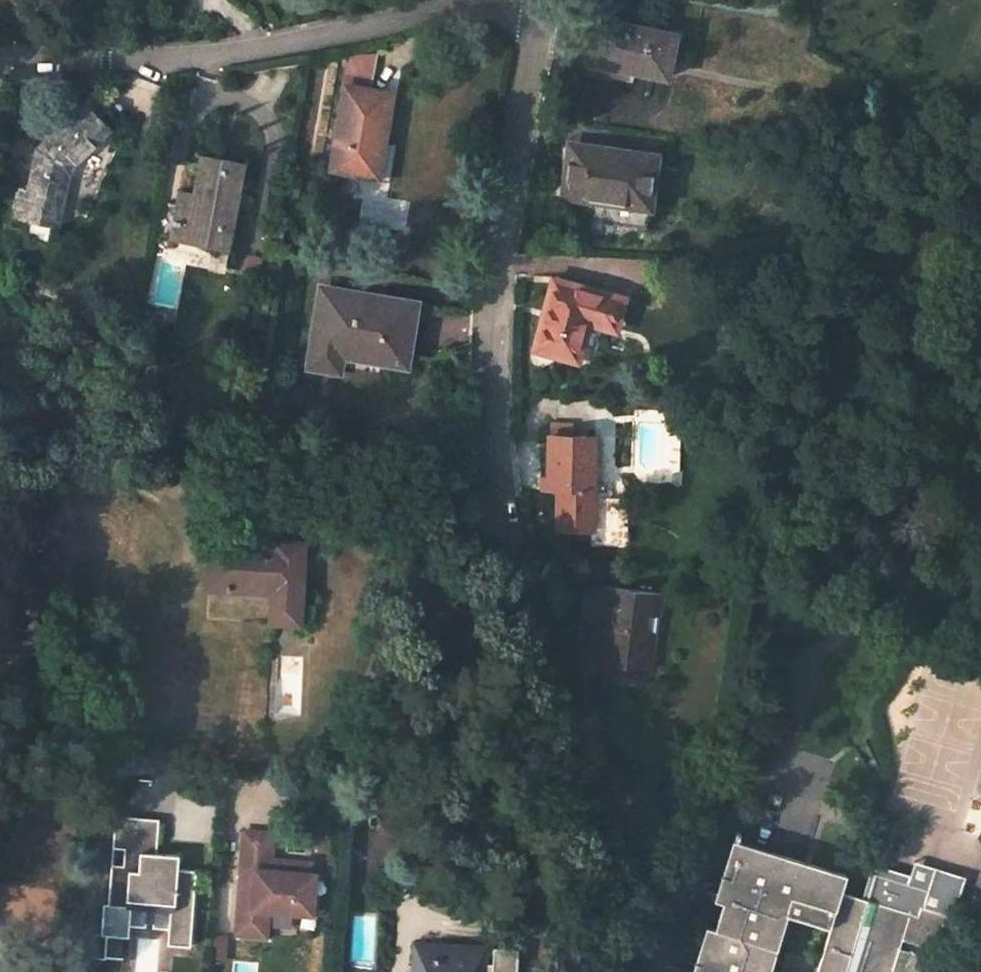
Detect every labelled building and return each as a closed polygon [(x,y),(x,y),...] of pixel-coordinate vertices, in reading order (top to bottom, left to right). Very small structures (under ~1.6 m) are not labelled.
[(663,82),(675,39),(600,23),(590,66),(663,82)] [(361,57),(359,72),(373,75),(376,57),(361,57)] [(355,90),(370,93),(373,75),(359,72),(355,90)] [(345,88),(333,166),(350,169),(374,174),(379,144),(387,95),(370,93),(355,90),(345,88)] [(57,223),(68,176),(72,168),(109,132),(85,107),(39,150),(29,196),(20,194),(16,216),(57,223)] [(390,177),(396,147),(379,144),(374,174),(390,177)] [(644,230),(654,160),(568,148),(561,195),(608,202),(605,225),(644,230)] [(172,238),(216,246),(222,216),(234,218),(243,167),(202,158),(194,196),(192,208),(177,205),(172,238)] [(350,169),(333,166),(332,172),(349,175),(350,169)] [(192,208),(194,196),(179,193),(177,205),(192,208)] [(222,216),(216,246),(229,249),(234,218),(222,216)] [(282,228),(283,224),(269,223),(265,244),(279,245),(280,240),(282,228)] [(294,243),(296,229),(282,228),(280,240),(294,243)] [(555,284),(539,347),(577,358),(587,321),(614,327),(621,300),(555,284)] [(343,348),(382,354),(381,361),(408,364),(409,354),(403,353),(405,336),(412,337),(416,308),(396,304),(397,300),(353,293),(352,298),(324,294),(314,366),(339,369),(343,348)] [(409,354),(412,337),(405,336),(403,353),(409,354)] [(592,501),(593,440),(550,439),(549,480),(549,493),(557,493),(556,529),(591,530),(592,501)] [(600,502),(603,440),(593,440),(592,501),(600,502)] [(539,480),(539,492),(549,493),(549,480),(539,480)] [(304,544),(335,546),(337,508),(306,506),(304,544)] [(299,623),(304,544),(274,542),(273,547),(273,554),(252,554),(252,547),(210,545),(209,590),(249,593),(250,585),(271,586),(271,594),(270,622),(299,623)] [(663,592),(585,584),(581,614),(608,617),(603,663),(645,669),(652,615),(660,616),(663,592)] [(271,586),(250,585),(249,593),(271,594),(271,586)] [(652,615),(645,669),(653,670),(660,616),(652,615)] [(191,947),(197,872),(179,870),(180,856),(158,854),(161,820),(117,816),(110,906),(132,907),(132,901),(172,904),(171,910),(168,946),(191,947)] [(311,875),(312,864),(286,862),(285,865),(276,864),(276,861),(273,861),(275,834),(270,834),(270,835),(245,834),(239,913),(241,913),(240,936),(254,937),(254,934),(267,934),(269,912),(314,916),(315,897),(315,895),(314,893),(313,892),(312,890),(310,890),(311,875)] [(924,955),(900,947),(903,938),(859,924),(867,898),(842,890),(846,874),(775,852),(770,868),(754,863),(759,847),(733,839),(715,899),(723,901),(714,928),(707,926),(693,971),(919,971),(924,955)] [(775,852),(759,847),(754,863),(770,868),(775,852)] [(869,890),(867,898),(859,924),(903,938),(936,948),(947,914),(921,906),(918,914),(892,906),(902,874),(869,890)] [(171,910),(172,904),(132,901),(132,907),(171,910)] [(106,959),(108,935),(95,934),(92,958),(106,959)] [(225,961),(226,940),(214,939),(213,960),(225,961)] [(484,949),(415,943),(413,971),(482,971),(484,949)] [(496,971),(526,971),(525,947),(496,947),(496,971)]
